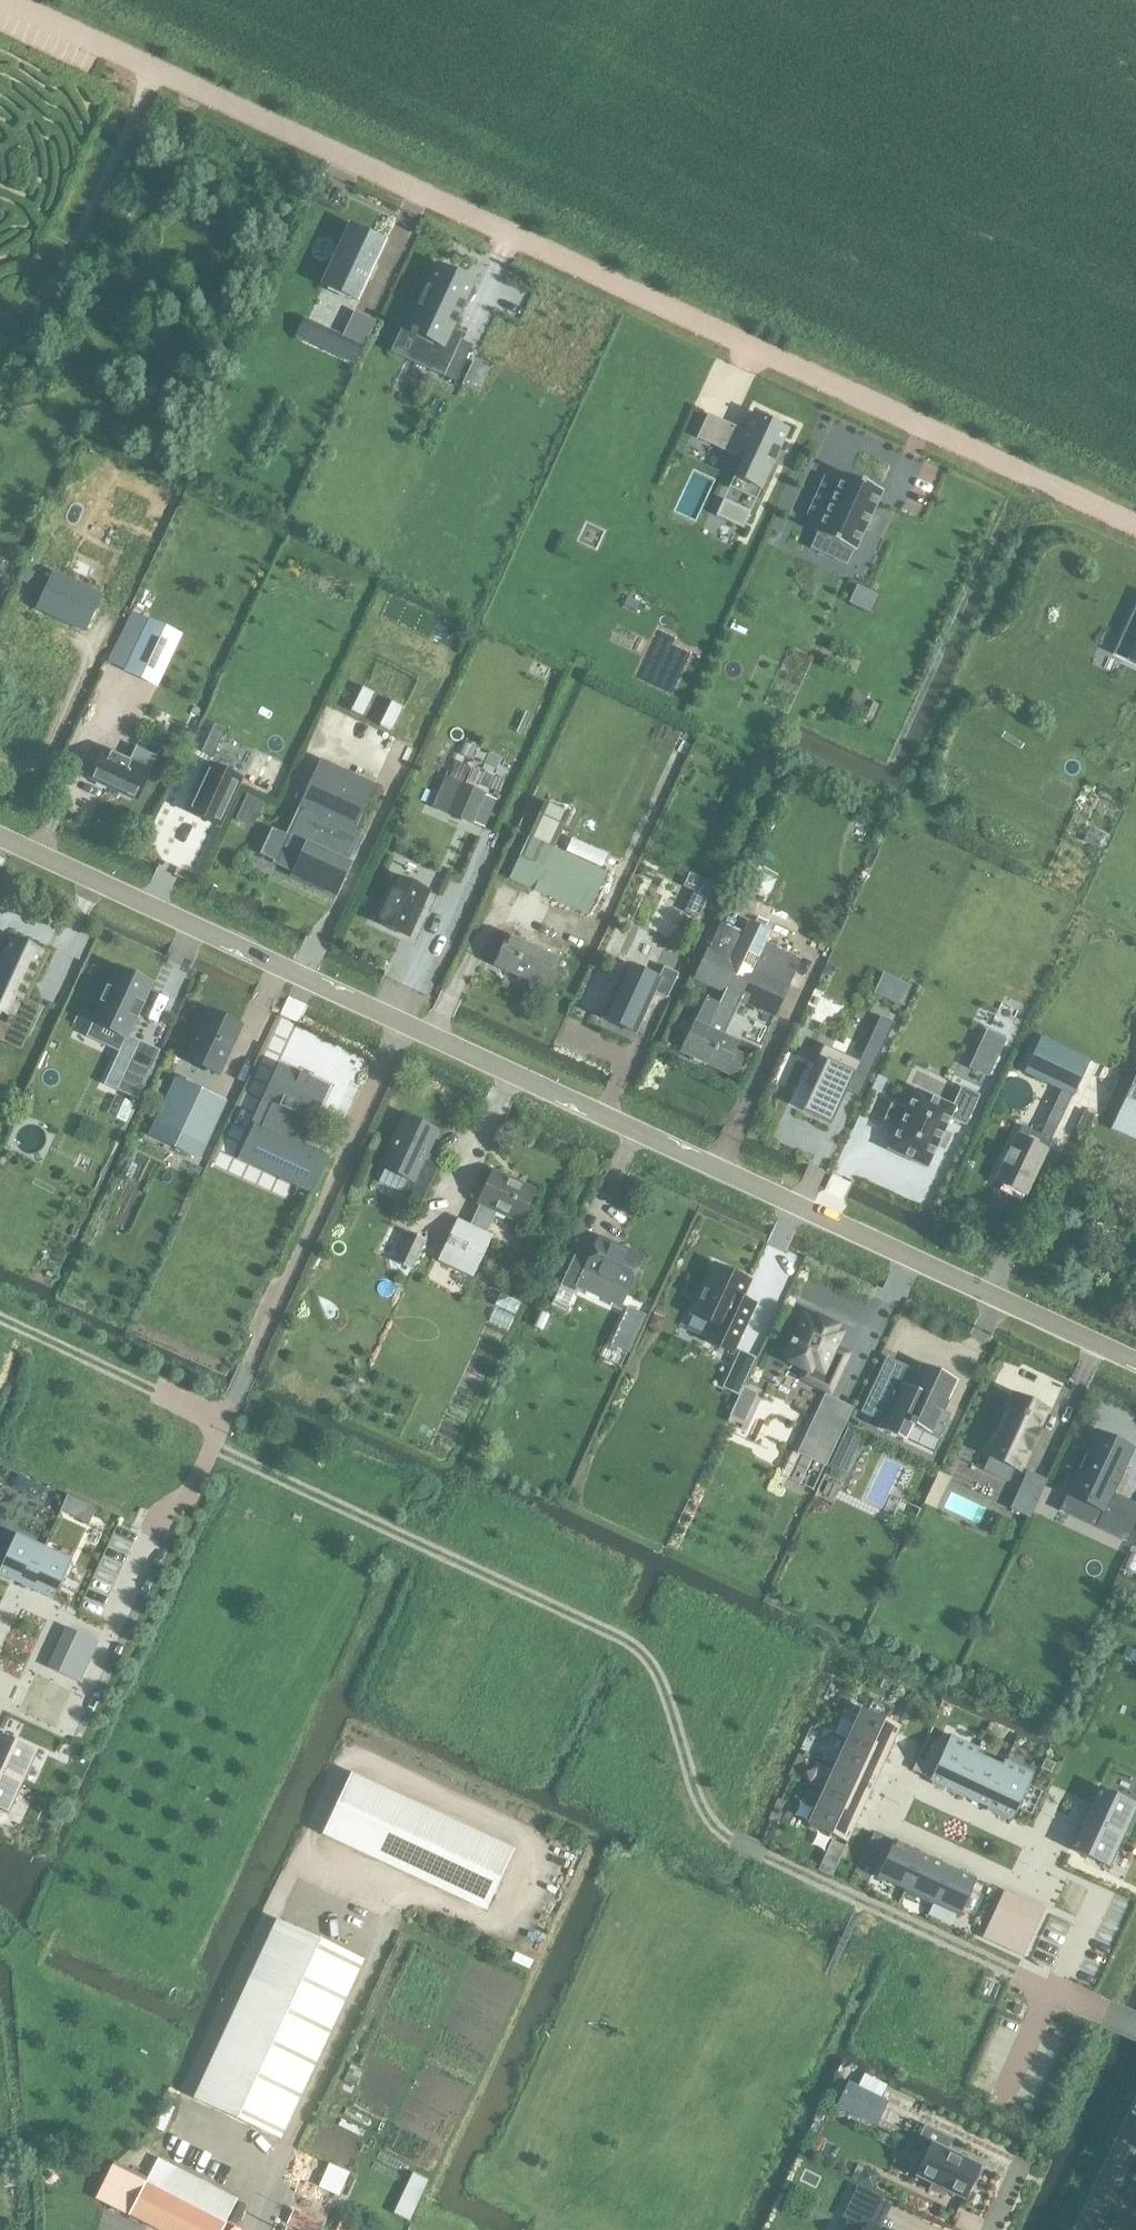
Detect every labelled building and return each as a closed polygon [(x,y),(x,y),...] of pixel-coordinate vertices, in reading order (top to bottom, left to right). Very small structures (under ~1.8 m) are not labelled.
[(334,263),(324,285),(356,300),(384,241),(352,226),(341,249),(339,247),(332,262),(334,263)] [(412,307),(402,327),(425,338),(420,348),(436,355),(429,370),(443,377),(463,333),(451,328),(472,283),(437,267),(417,309),(412,307)] [(343,339),(362,348),(374,322),(354,313),(343,339)] [(304,320),(297,335),(356,362),(362,348),(343,339),(304,320)] [(474,361),(463,385),(479,392),(491,369),(474,361)] [(721,449),(743,459),(735,478),(761,490),(789,429),(753,412),(745,431),(732,425),(721,449)] [(821,520),(815,533),(817,534),(810,548),(830,557),(836,543),(854,551),(882,491),(843,473),(838,484),(824,478),(807,514),(821,520)] [(724,500),(716,516),(742,528),(750,512),(724,500)] [(51,574),(36,606),(86,630),(101,598),(51,574)] [(1127,627),(1135,631),(1135,607),(1127,627)] [(125,671),(157,686),(181,636),(149,621),(125,671)] [(1126,658),(1135,662),(1135,636),(1126,658)] [(214,724),(201,752),(213,758),(226,729),(214,724)] [(465,743),(459,756),(472,762),(478,749),(465,743)] [(103,750),(90,778),(137,800),(157,757),(134,747),(127,761),(103,750)] [(490,754),(484,767),(497,773),(503,759),(490,754)] [(301,809),(276,862),(294,871),(293,873),(336,893),(349,865),(345,863),(358,836),(352,833),(374,785),(321,761),(300,808),(301,809)] [(456,761),(450,776),(464,782),(470,767),(456,761)] [(218,826),(240,778),(210,765),(188,812),(218,826)] [(472,769),(467,781),(482,787),(487,776),(472,769)] [(493,777),(488,789),(500,794),(505,782),(493,777)] [(472,824),(485,795),(460,784),(448,813),(472,824)] [(238,820),(251,826),(261,803),(248,797),(238,820)] [(507,878),(585,912),(604,870),(552,848),(568,812),(541,801),(507,878)] [(409,937),(429,892),(394,876),(374,921),(409,937)] [(690,901),(685,913),(698,919),(703,907),(690,901)] [(721,924),(695,979),(724,992),(740,999),(775,1015),(801,961),(721,924)] [(494,966),(547,990),(560,960),(508,936),(494,966)] [(28,1031),(30,1027),(31,1027),(40,1008),(19,999),(41,953),(12,939),(4,956),(0,955),(0,1018),(28,1031)] [(635,1033),(653,992),(666,998),(678,974),(664,968),(658,980),(626,965),(602,1018),(635,1033)] [(839,978),(842,970),(835,967),(831,975),(839,978)] [(142,1003),(151,985),(117,969),(108,988),(106,987),(99,1002),(101,1003),(93,1022),(126,1037),(135,1019),(137,1020),(144,1004),(142,1003)] [(884,973),(874,993),(901,1006),(911,985),(884,973)] [(724,1034),(740,999),(724,992),(719,1002),(706,997),(695,1021),(681,1051),(736,1077),(746,1056),(736,1051),(740,1041),(724,1034)] [(188,1062),(220,1077),(242,1029),(210,1014),(208,1019),(203,1019),(199,1027),(202,1031),(188,1062)] [(894,1024),(880,1017),(863,1053),(877,1060),(894,1024)] [(1025,1068),(1075,1092),(1093,1056),(1042,1032),(1025,1068)] [(137,1100),(160,1051),(139,1041),(116,1090),(137,1100)] [(860,1062),(831,1048),(821,1071),(812,1068),(805,1083),(813,1087),(802,1111),(831,1124),(860,1062)] [(977,1056),(971,1068),(987,1076),(993,1064),(977,1056)] [(279,1064),(252,1121),(255,1123),(256,1121),(303,1143),(329,1087),(279,1064)] [(1111,1127),(1135,1139),(1135,1074),(1111,1127)] [(177,1081),(158,1121),(189,1136),(208,1096),(177,1081)] [(892,1104),(884,1123),(897,1129),(888,1150),(927,1168),(938,1142),(938,1141),(942,1133),(943,1133),(950,1117),(965,1124),(978,1096),(962,1088),(953,1107),(915,1090),(906,1109),(906,1111),(892,1104)] [(116,1096),(107,1115),(125,1124),(134,1105),(116,1096)] [(423,1161),(437,1131),(404,1116),(381,1166),(411,1181),(405,1195),(421,1202),(437,1167),(423,1161)] [(859,1118),(853,1130),(861,1134),(867,1121),(859,1118)] [(255,1123),(238,1159),(240,1160),(246,1146),(302,1173),(295,1186),(311,1193),(329,1155),(303,1143),(256,1121),(255,1123)] [(994,1180),(1024,1195),(1046,1150),(1015,1136),(994,1180)] [(480,1204),(470,1224),(486,1232),(496,1211),(520,1222),(534,1189),(493,1170),(478,1203),(480,1204)] [(493,1235),(486,1232),(470,1224),(459,1219),(439,1262),(473,1278),(493,1235)] [(408,1233),(395,1261),(413,1270),(426,1241),(408,1233)] [(561,1285),(550,1308),(564,1314),(575,1292),(578,1286),(621,1306),(628,1290),(629,1290),(644,1258),(600,1237),(588,1261),(575,1255),(561,1285)] [(714,1264),(691,1315),(713,1325),(705,1341),(733,1354),(753,1310),(742,1304),(744,1300),(741,1299),(749,1281),(714,1264)] [(628,1308),(611,1345),(628,1353),(645,1316),(628,1308)] [(654,1315),(649,1327),(660,1332),(663,1325),(661,1318),(654,1315)] [(802,1379),(829,1391),(846,1355),(833,1348),(840,1334),(834,1331),(836,1327),(817,1318),(815,1322),(804,1317),(793,1341),(791,1340),(789,1344),(791,1345),(786,1355),(791,1357),(789,1362),(806,1370),(802,1379)] [(740,1351),(723,1387),(738,1393),(754,1358),(740,1351)] [(875,1379),(860,1412),(885,1423),(905,1433),(909,1425),(939,1439),(951,1415),(941,1410),(954,1382),(945,1378),(942,1383),(919,1372),(910,1391),(900,1386),(898,1390),(875,1379)] [(743,1387),(730,1415),(743,1421),(756,1393),(743,1387)] [(815,1494),(854,1403),(822,1389),(783,1480),(815,1494)] [(996,1433),(987,1454),(1019,1469),(1029,1448),(1031,1449),(1039,1432),(1036,1431),(1046,1410),(1039,1406),(1039,1405),(1022,1397),(1021,1399),(1014,1395),(1004,1416),(997,1413),(989,1430),(996,1433)] [(847,1428),(830,1464),(847,1472),(864,1436),(847,1428)] [(1133,1447),(1097,1430),(1068,1492),(1104,1508),(1133,1447)] [(938,1472),(933,1484),(945,1490),(950,1478),(938,1472)] [(1028,1472),(1011,1508),(1029,1517),(1046,1481),(1028,1472)] [(19,1477),(14,1487),(41,1500),(46,1489),(19,1477)] [(68,1495),(61,1511),(79,1520),(87,1504),(68,1495)] [(0,1568),(0,1575),(25,1587),(44,1546),(16,1533),(0,1568)] [(44,1546),(25,1587),(53,1600),(72,1559),(44,1546)] [(67,1627),(61,1640),(92,1654),(98,1642),(67,1627)] [(54,1656),(48,1668),(79,1683),(85,1670),(54,1656)] [(860,1708),(846,1739),(886,1758),(901,1727),(860,1708)] [(24,1782),(38,1751),(0,1734),(0,1771),(24,1782)] [(950,1735),(929,1781),(932,1782),(931,1784),(944,1790),(945,1788),(957,1794),(976,1753),(977,1753),(979,1749),(950,1735)] [(846,1739),(833,1766),(874,1785),(886,1758),(846,1739)] [(976,1753),(957,1794),(984,1806),(1003,1766),(1002,1765),(977,1753),(976,1753)] [(1003,1766),(984,1806),(988,1808),(987,1810),(1008,1820),(1009,1818),(1012,1819),(1033,1774),(1004,1760),(1002,1765),(1003,1766)] [(833,1766),(821,1793),(861,1812),(874,1785),(833,1766)] [(10,1814),(24,1782),(0,1771),(0,1809),(10,1814)] [(513,1850),(350,1773),(322,1834),(485,1911),(513,1850)] [(1083,1818),(1124,1837),(1135,1811),(1135,1805),(1098,1787),(1083,1818)] [(821,1793),(807,1824),(847,1843),(861,1812),(821,1793)] [(1083,1818),(1069,1849),(1109,1868),(1124,1837),(1083,1818)] [(874,1832),(862,1857),(874,1862),(886,1837),(874,1832)] [(832,1839),(818,1870),(831,1876),(839,1858),(846,1845),(832,1839)] [(893,1840),(876,1878),(904,1890),(921,1853),(893,1840)] [(921,1853),(904,1890),(931,1903),(948,1866),(921,1853)] [(948,1866),(931,1903),(959,1916),(976,1879),(948,1866)] [(1004,1891),(982,1938),(994,1943),(1016,1897),(1004,1891)] [(1032,1904),(1010,1951),(1023,1956),(1045,1909),(1032,1904)] [(363,1960),(277,1920),(194,2099),(280,2140),(363,1960)] [(847,2080),(835,2105),(875,2125),(887,2100),(847,2080)] [(925,2126),(913,2151),(925,2157),(916,2176),(932,2183),(929,2190),(944,2197),(947,2191),(964,2199),(971,2182),(975,2184),(981,2172),(977,2170),(979,2166),(946,2151),(952,2139),(925,2126)] [(145,2184),(129,2216),(157,2229),(221,2229),(237,2200),(157,2160),(147,2180),(145,2184)] [(112,2162),(94,2198),(129,2216),(145,2184),(147,2180),(112,2162)] [(329,2162),(318,2186),(339,2196),(350,2171),(329,2162)] [(865,2167),(859,2180),(873,2187),(879,2173),(865,2167)] [(413,2171),(395,2211),(410,2218),(429,2178),(413,2171)] [(859,2217),(871,2193),(857,2186),(842,2218),(865,2229),(879,2229),(881,2227),(859,2217)] [(288,2221),(309,2229),(320,2229),(323,2223),(293,2210),(288,2221)]
